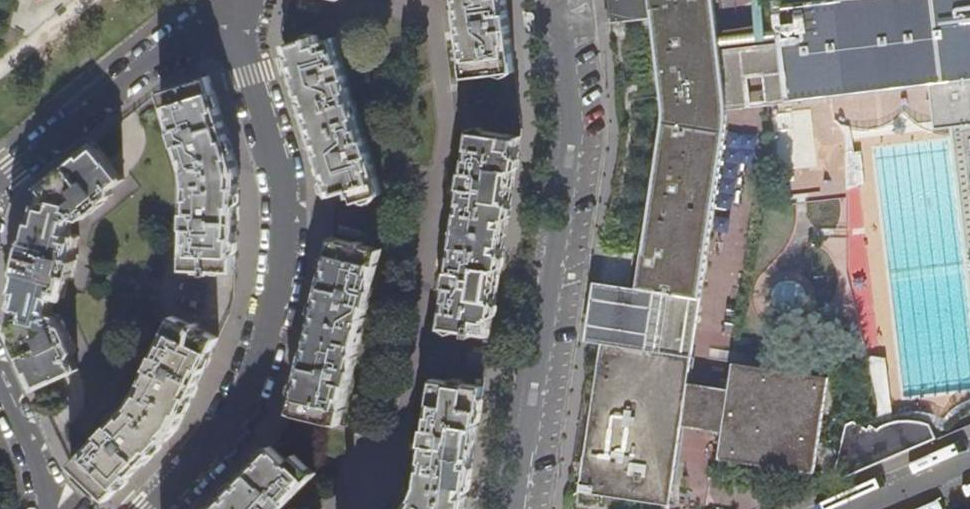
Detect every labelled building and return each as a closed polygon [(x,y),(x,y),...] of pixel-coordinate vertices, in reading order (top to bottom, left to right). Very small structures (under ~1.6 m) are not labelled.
[(478,88),(496,85),(495,76),(516,74),(511,33),(507,0),(455,0),(465,79),(477,78),(478,88)] [(637,288),(617,285),(612,318),(696,328),(726,132),(727,125),(726,111),(751,106),(744,48),(721,51),(715,0),(608,0),(608,2),(610,24),(653,19),(663,108),(663,117),(637,288)] [(757,10),(767,104),(929,85),(934,132),(923,133),(923,127),(848,136),(840,126),(837,123),(836,124),(840,129),(843,133),(846,142),(848,276),(877,400),(878,408),(877,415),(875,422),(872,427),(879,431),(892,427),(906,424),(911,424),(920,425),(937,428),(944,431),(957,419),(963,414),(969,410),(969,0),(834,0),(757,10)] [(355,196),(357,202),(384,195),(335,38),(319,42),(317,35),(285,45),(293,72),(322,169),(330,197),(350,190),(352,196),(355,196)] [(210,272),(209,275),(214,275),(214,272),(235,271),(237,222),(239,171),(227,130),(210,76),(161,91),(184,171),(187,188),(185,271),(210,272)] [(470,335),(477,336),(477,333),(492,336),(494,317),(519,151),(521,137),(471,130),(442,328),(471,333),(470,335)] [(21,355),(36,389),(79,368),(73,356),(76,348),(71,338),(72,337),(66,324),(64,324),(60,313),(52,312),(51,309),(54,300),(62,301),(64,300),(69,278),(73,279),(77,262),(74,261),(79,239),(77,237),(70,235),(73,223),(75,222),(81,224),(90,216),(91,217),(104,207),(103,206),(113,198),(112,191),(124,182),(95,143),(67,166),(40,187),(48,195),(41,201),(40,206),(36,205),(23,256),(11,307),(15,307),(13,317),(15,320),(7,325),(21,355)] [(291,412),(341,423),(384,250),(366,246),(367,244),(359,242),(359,245),(333,237),(320,292),(291,412)] [(71,465),(108,501),(144,464),(178,429),(196,390),(220,338),(202,329),(203,327),(198,325),(197,327),(176,318),(140,396),(71,465)] [(730,389),(688,383),(696,328),(612,318),(608,344),(602,343),(579,492),(639,500),(670,504),(682,426),(723,433),(719,459),(815,473),(829,378),(734,363),(730,389)] [(469,496),(484,386),(468,384),(466,379),(457,378),(453,382),(434,379),(419,483),(415,496),(405,508),(467,508),(469,496)] [(315,476),(294,457),(287,464),(272,446),(250,468),(211,508),(283,508),(315,476)]
